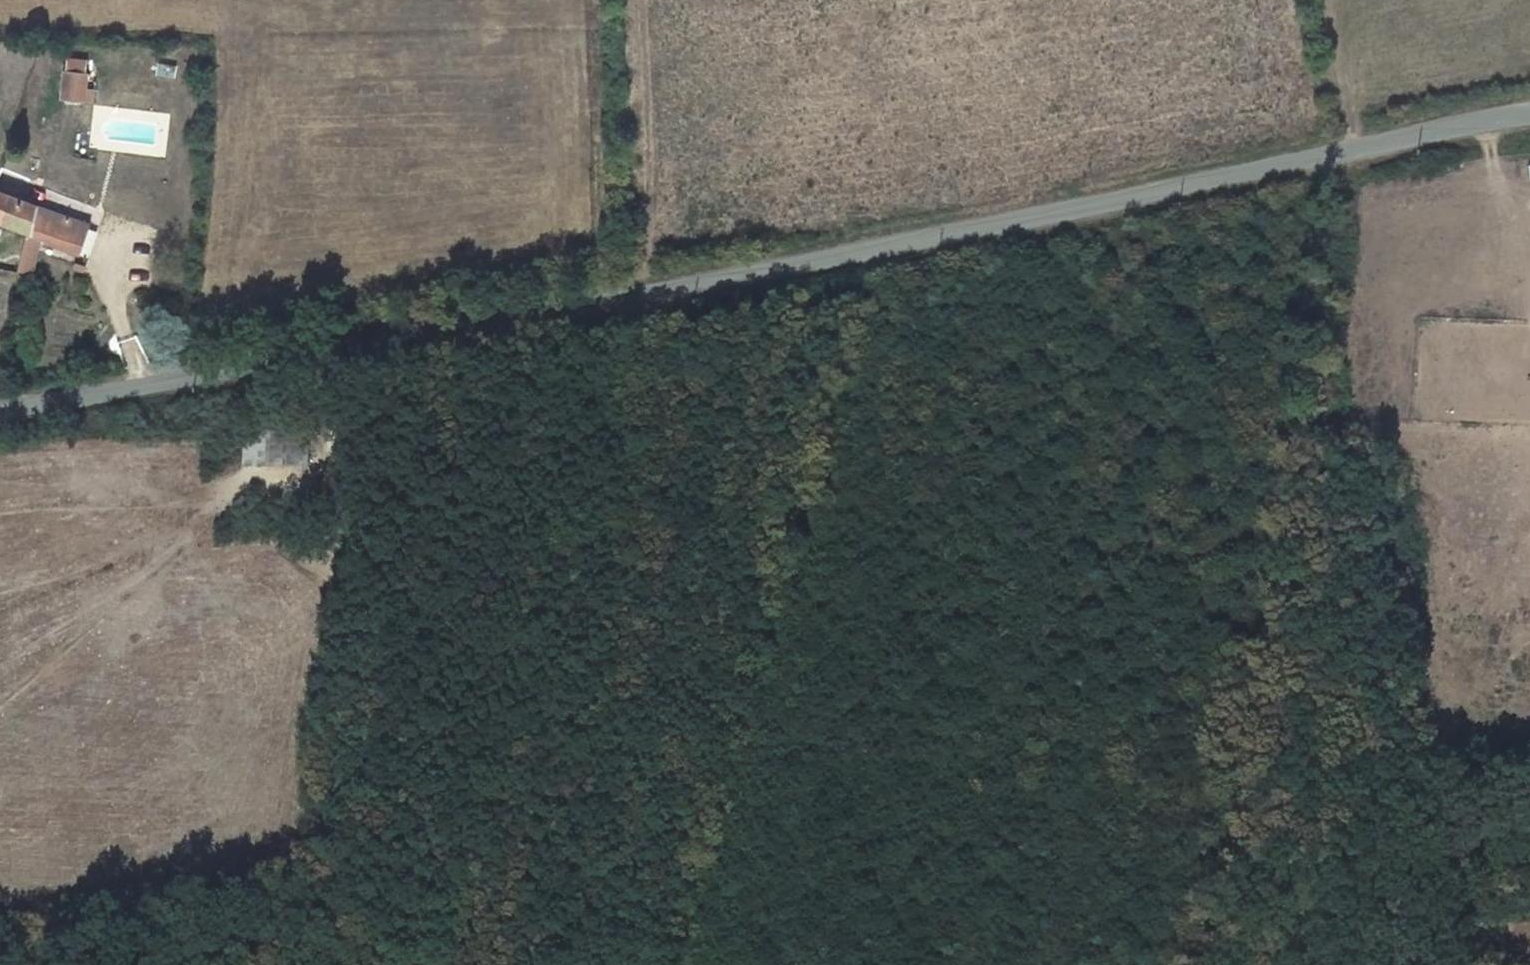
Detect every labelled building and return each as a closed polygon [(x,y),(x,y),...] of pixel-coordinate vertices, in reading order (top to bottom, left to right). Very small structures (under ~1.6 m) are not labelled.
[(64,101),(91,101),(91,58),(64,58),(64,101)] [(64,72),(43,70),(41,97),(61,99),(64,72)] [(17,204),(0,197),(0,230),(6,232),(6,234),(49,250),(60,220),(17,204)] [(60,220),(49,250),(59,253),(70,223),(60,220)] [(9,279),(16,244),(5,240),(0,261),(0,276),(9,279)]
